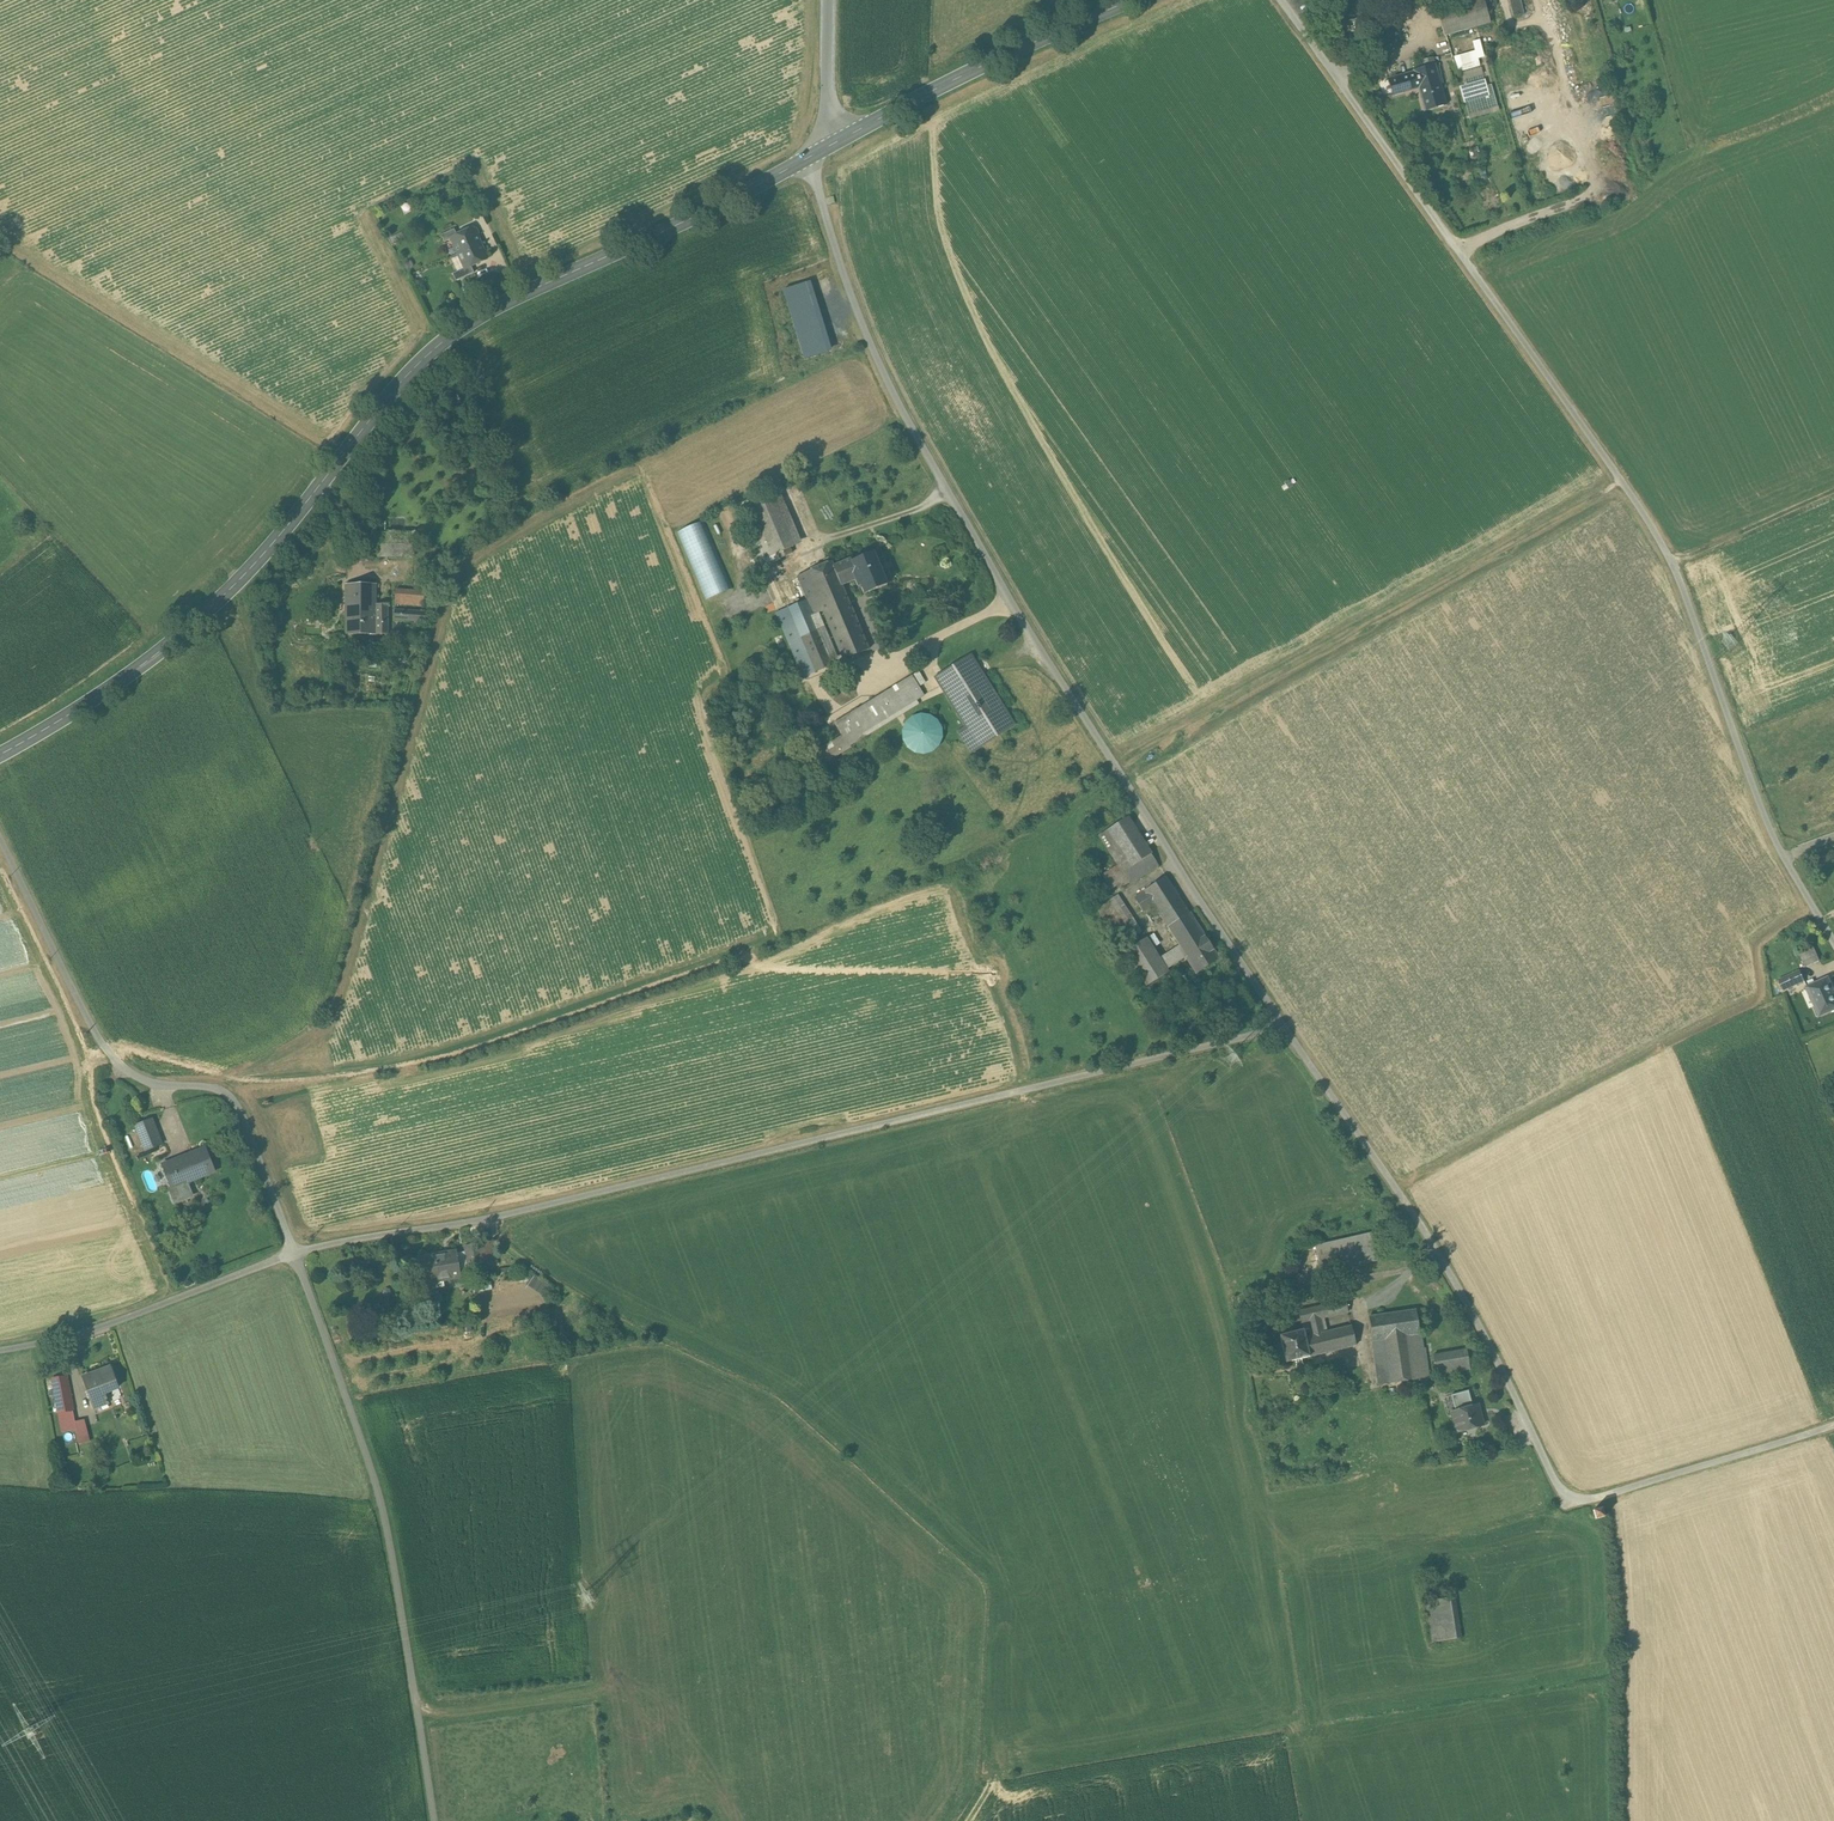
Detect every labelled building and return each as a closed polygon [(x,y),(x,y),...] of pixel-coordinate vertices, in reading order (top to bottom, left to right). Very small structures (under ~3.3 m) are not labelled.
[(1436,9),(1444,36),(1490,23),(1484,0),(1467,0),(1436,9)] [(1608,15),(1618,13),(1615,0),(1604,0),(1608,15)] [(1522,3),(1510,7),(1513,17),(1524,14),(1522,3)] [(1476,50),(1456,56),(1460,71),(1482,65),(1480,58),(1487,56),(1482,38),(1474,41),(1476,50)] [(1433,59),(1422,62),(1424,68),(1435,65),(1433,59)] [(1424,68),(1413,71),(1413,72),(1388,79),(1393,96),(1405,93),(1404,89),(1419,85),(1426,109),(1424,110),(1424,111),(1446,105),(1435,65),(1424,68)] [(1486,78),(1483,66),(1464,71),(1466,81),(1477,79),(1478,81),(1486,78)] [(1485,86),(1462,93),(1464,100),(1487,94),(1485,86)] [(1601,99),(1601,128),(1608,127),(1608,120),(1613,120),(1613,106),(1602,106),(1602,99),(1601,99)] [(454,229),(441,235),(444,243),(452,239),(451,239),(457,236),(454,229)] [(457,236),(451,239),(452,239),(458,254),(480,244),(477,237),(478,234),(476,230),(473,229),(457,236)] [(403,231),(389,239),(397,253),(411,245),(403,231)] [(480,244),(458,254),(465,269),(471,267),(487,259),(488,256),(486,252),(483,251),(480,244)] [(471,267),(465,269),(453,274),(456,281),(474,273),(471,267)] [(806,283),(783,291),(804,360),(827,352),(806,283)] [(793,547),(770,491),(743,503),(766,558),(777,553),(791,548),(793,547)] [(732,589),(703,522),(676,533),(706,601),(732,589)] [(791,548),(777,553),(779,558),(793,553),(791,548)] [(874,553),(852,562),(851,559),(834,566),(842,585),(856,580),(858,587),(861,586),(865,594),(888,585),(874,553)] [(834,566),(832,562),(807,572),(824,613),(844,660),(869,649),(834,566)] [(824,613),(807,572),(797,576),(807,600),(814,615),(821,611),(822,614),(824,613)] [(383,584),(346,585),(346,634),(376,634),(376,604),(383,604),(383,584)] [(396,607),(423,608),(424,591),(396,590),(396,607)] [(814,615),(807,600),(787,608),(814,672),(834,664),(814,615)] [(383,604),(376,604),(376,634),(388,634),(387,604),(383,604)] [(814,672),(787,608),(776,613),(803,677),(814,672)] [(428,612),(395,609),(394,619),(428,622),(428,612)] [(1014,725),(970,655),(935,677),(966,727),(958,732),(971,752),(1014,725)] [(912,676),(834,723),(842,736),(812,754),(819,767),(850,748),(849,746),(863,738),(863,737),(918,704),(916,700),(924,695),(912,676)] [(940,741),(942,734),(940,727),(936,720),(929,716),(922,715),(915,716),(908,721),(904,727),(903,735),(905,742),(909,748),(915,752),(923,754),(930,752),(936,748),(940,741)] [(1127,817),(1098,835),(1108,850),(1116,845),(1137,832),(1127,817)] [(1137,832),(1116,845),(1127,861),(1119,867),(1129,882),(1157,864),(1137,832)] [(1127,861),(1116,845),(1108,850),(1119,867),(1127,861)] [(1165,877),(1144,891),(1151,901),(1172,888),(1165,877)] [(1172,888),(1151,901),(1153,905),(1168,927),(1189,914),(1172,888)] [(1144,891),(1134,898),(1142,912),(1153,905),(1151,901),(1144,891)] [(1122,933),(1126,938),(1137,931),(1114,897),(1094,910),(1113,939),(1122,933)] [(1217,958),(1189,914),(1168,927),(1179,946),(1188,958),(1196,972),(1217,958)] [(1166,973),(1145,942),(1125,956),(1145,986),(1166,973)] [(1188,958),(1179,946),(1163,957),(1172,969),(1188,958)] [(1814,947),(1799,954),(1805,967),(1820,961),(1814,947)] [(1800,970),(1779,980),(1783,990),(1804,981),(1800,970)] [(1807,987),(1819,1015),(1833,1009),(1833,992),(1828,978),(1807,987)] [(151,1119),(136,1125),(146,1151),(162,1144),(151,1119)] [(205,1150),(178,1160),(177,1159),(162,1165),(172,1188),(173,1188),(172,1186),(190,1179),(194,1178),(195,1179),(215,1171),(206,1148),(205,1148),(205,1150)] [(196,1197),(190,1179),(172,1186),(173,1188),(172,1188),(176,1204),(196,1197)] [(1372,1233),(1315,1246),(1322,1274),(1378,1261),(1372,1233)] [(457,1249),(419,1255),(424,1283),(429,1282),(430,1289),(446,1286),(445,1280),(462,1277),(457,1249)] [(530,1286),(546,1293),(551,1281),(535,1274),(530,1286)] [(1343,1304),(1300,1315),(1303,1328),(1318,1324),(1347,1317),(1343,1304)] [(1413,1311),(1367,1321),(1371,1345),(1383,1342),(1407,1337),(1417,1335),(1413,1311)] [(1318,1324),(1309,1326),(1312,1337),(1321,1335),(1318,1324)] [(1312,1337),(1306,1339),(1311,1358),(1356,1347),(1352,1328),(1321,1335),(1312,1337)] [(1304,1332),(1282,1337),(1288,1363),(1311,1358),(1306,1339),(1304,1332)] [(1417,1335),(1407,1337),(1414,1379),(1427,1376),(1422,1348),(1419,1349),(1417,1335)] [(1407,1337),(1383,1342),(1390,1383),(1414,1379),(1407,1337)] [(1383,1342),(1371,1345),(1378,1385),(1390,1383),(1383,1342)] [(1466,1351),(1431,1356),(1434,1375),(1468,1370),(1466,1351)] [(112,1366),(82,1377),(90,1398),(105,1392),(119,1387),(112,1366)] [(67,1380),(53,1383),(59,1413),(73,1410),(67,1380)] [(105,1392),(90,1398),(93,1408),(109,1402),(105,1392)] [(1477,1405),(1452,1412),(1457,1432),(1482,1425),(1477,1405)] [(73,1410),(59,1413),(62,1431),(76,1428),(75,1421),(73,1410)] [(75,1421),(76,1428),(79,1439),(90,1436),(86,1419),(75,1421)] [(1602,1507),(1593,1510),(1596,1519),(1604,1516),(1602,1507)] [(1454,1596),(1425,1601),(1432,1643),(1461,1638),(1454,1596)]
